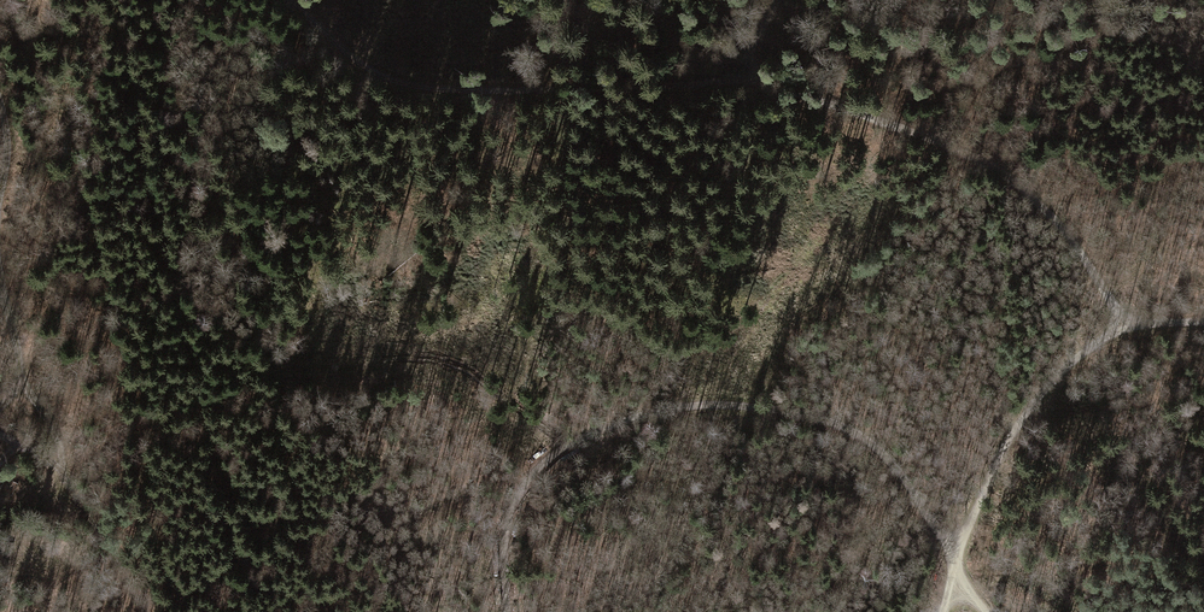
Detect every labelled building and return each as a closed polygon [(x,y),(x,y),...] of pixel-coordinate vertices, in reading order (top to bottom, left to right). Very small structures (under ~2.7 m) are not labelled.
[(6,477),(0,487),(0,489),(11,495),(18,483),(6,477)] [(0,540),(0,557),(10,559),(13,542),(0,540)]
